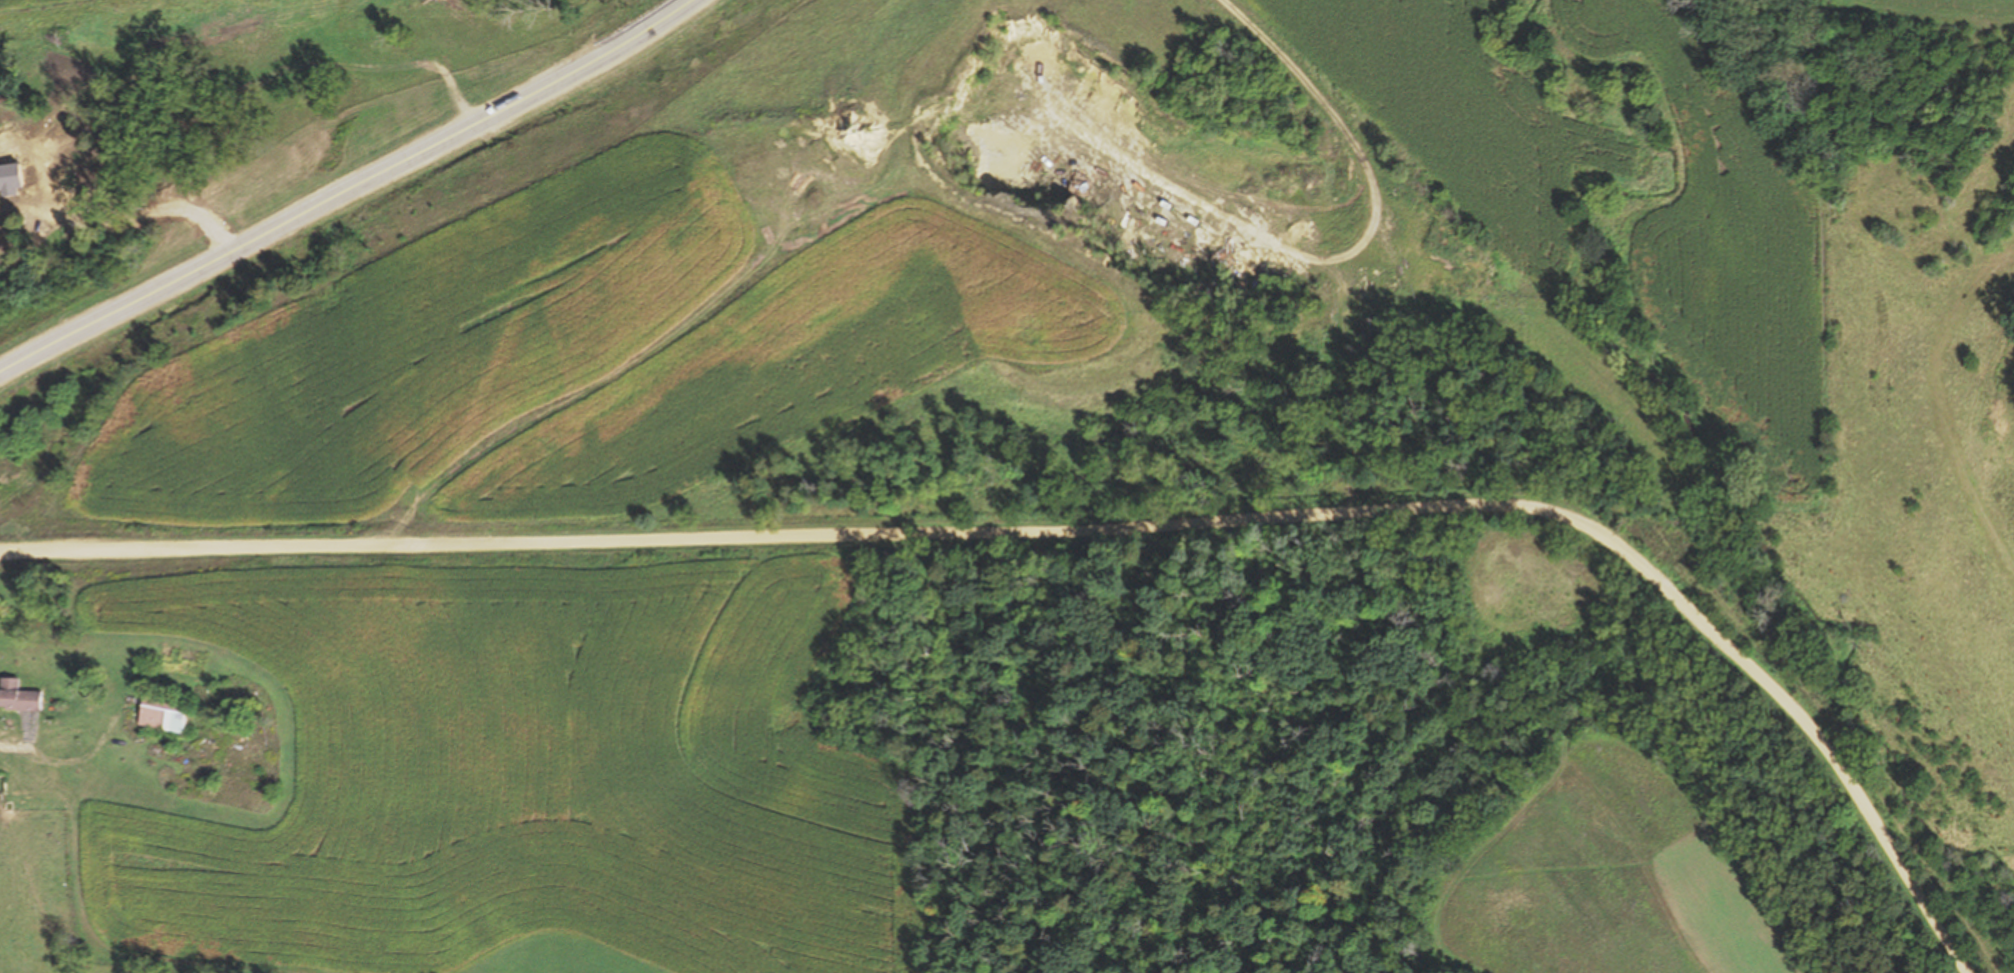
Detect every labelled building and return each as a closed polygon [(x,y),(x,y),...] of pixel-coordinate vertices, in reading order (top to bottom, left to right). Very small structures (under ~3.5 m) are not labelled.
[(41,711),(42,691),(20,690),(21,678),(0,677),(0,710),(41,711)] [(143,693),(137,726),(184,734),(190,701),(143,693)]
